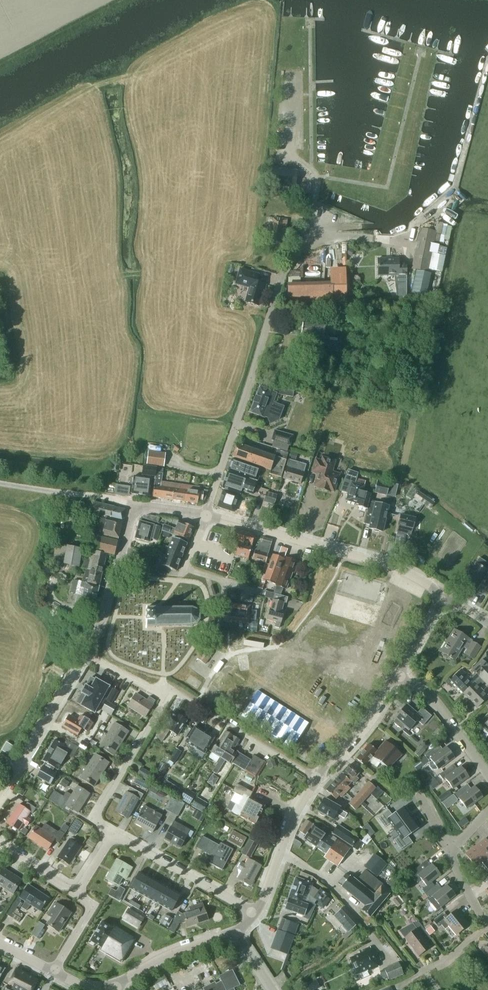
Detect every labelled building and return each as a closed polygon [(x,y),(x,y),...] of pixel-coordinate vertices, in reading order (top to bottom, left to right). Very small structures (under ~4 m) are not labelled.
[(289,203),(277,201),(275,211),(288,213),(289,203)] [(274,218),(270,241),(280,243),(281,240),(284,240),(287,220),(274,218)] [(427,272),(428,270),(431,271),(433,271),(440,235),(443,223),(437,222),(436,227),(432,227),(431,231),(425,230),(425,226),(420,225),(420,229),(412,266),(412,269),(427,272)] [(398,279),(406,279),(406,277),(406,264),(406,263),(398,263),(398,259),(378,259),(378,276),(398,276),(398,279)] [(406,264),(406,277),(412,278),(426,278),(427,272),(412,269),(412,266),(406,264)] [(259,275),(240,269),(235,284),(249,288),(245,302),(258,306),(261,295),(263,296),(266,285),(257,282),(259,275)] [(406,281),(398,281),(398,299),(406,299),(406,281)] [(333,301),(332,284),(288,285),(288,302),(333,301)] [(326,385),(342,387),(343,380),(327,378),(326,385)] [(293,397),(293,396),(294,391),(264,387),(264,388),(259,387),(250,412),(265,418),(265,417),(267,418),(270,425),(279,421),(284,406),(273,402),(276,394),(293,397)] [(274,430),(271,440),(290,445),(292,435),(274,430)] [(281,478),(286,460),(274,457),(237,444),(232,457),(270,470),(269,474),(281,478)] [(166,453),(148,451),(146,465),(164,467),(166,453)] [(291,452),(289,459),(295,461),(297,453),(291,452)] [(318,474),(317,475),(318,475),(317,479),(316,479),(314,486),(318,487),(317,489),(330,492),(330,491),(334,492),(336,485),(335,485),(336,481),(337,481),(339,474),(332,472),(335,461),(323,458),(322,461),(316,460),(312,472),(318,474)] [(228,471),(245,477),(254,480),(259,468),(232,459),(228,471)] [(289,459),(283,478),(300,483),(306,465),(295,461),(289,459)] [(141,477),(133,476),(131,494),(149,496),(149,495),(152,496),(154,485),(156,480),(156,475),(156,472),(157,467),(143,465),(141,477)] [(348,469),(340,491),(348,493),(351,483),(355,484),(356,478),(358,472),(348,469)] [(253,494),(257,481),(228,471),(222,488),(241,494),(242,491),(253,494)] [(156,472),(156,475),(156,480),(154,485),(152,496),(152,497),(172,500),(173,488),(174,484),(162,482),(163,473),(156,472)] [(366,509),(371,494),(363,492),(366,481),(356,478),(355,484),(351,483),(348,493),(346,501),(359,504),(358,507),(366,509)] [(390,482),(378,479),(375,493),(386,496),(387,496),(393,497),(395,498),(398,485),(396,485),(390,483),(390,482)] [(280,485),(273,482),(270,489),(278,491),(280,485)] [(174,484),(173,488),(172,500),(184,502),(185,494),(187,494),(188,490),(187,490),(188,486),(174,484)] [(116,495),(131,497),(132,487),(117,485),(116,495)] [(199,487),(188,486),(187,490),(188,490),(187,494),(185,494),(184,502),(197,503),(198,499),(202,500),(203,492),(199,491),(199,487)] [(238,506),(239,502),(237,501),(239,495),(223,490),(217,507),(233,512),(235,505),(238,506)] [(417,490),(413,496),(420,502),(430,509),(435,503),(433,501),(426,496),(425,495),(417,490)] [(277,495),(266,492),(263,502),(274,505),(277,495)] [(75,500),(73,509),(84,512),(89,514),(91,505),(86,504),(81,503),(81,502),(75,500)] [(382,532),(388,506),(369,501),(364,524),(370,525),(369,528),(382,532)] [(89,514),(100,516),(103,504),(92,502),(91,505),(89,514)] [(111,519),(114,507),(103,504),(100,516),(102,517),(111,519)] [(114,507),(111,519),(122,521),(125,509),(114,507)] [(398,525),(396,532),(411,535),(412,529),(413,529),(415,518),(401,515),(398,525)] [(122,521),(111,519),(102,517),(102,519),(100,518),(97,530),(93,529),(92,534),(102,537),(118,541),(122,521)] [(156,541),(160,527),(154,525),(139,521),(135,538),(149,542),(150,539),(156,541)] [(171,528),(169,533),(188,541),(189,537),(193,527),(179,521),(175,529),(171,528)] [(467,522),(464,525),(472,532),(474,529),(467,522)] [(164,525),(162,530),(163,531),(167,532),(169,533),(171,528),(164,525)] [(248,558),(255,535),(231,529),(229,538),(239,541),(235,555),(248,558)] [(88,534),(86,542),(90,542),(95,544),(97,536),(88,534)] [(95,544),(94,550),(107,553),(114,555),(118,541),(97,536),(95,544)] [(162,550),(182,558),(187,544),(172,537),(168,547),(164,545),(162,550)] [(271,545),(272,539),(263,537),(262,543),(258,542),(258,545),(256,544),(252,558),(266,562),(271,545)] [(79,567),(83,549),(66,545),(56,543),(53,557),(64,559),(63,564),(74,566),(79,567)] [(91,566),(103,569),(107,553),(94,550),(91,550),(88,563),(91,564),(91,566)] [(182,558),(162,550),(160,554),(165,556),(161,565),(176,571),(182,558)] [(275,584),(284,558),(273,554),(264,580),(275,584)] [(310,554),(308,560),(315,563),(317,556),(310,554)] [(286,558),(282,568),(275,585),(282,588),(286,589),(292,572),(294,573),(298,562),(286,558)] [(463,583),(476,591),(479,586),(482,588),(481,589),(487,593),(487,592),(487,563),(479,558),(468,576),(466,576),(464,580),(464,582),(463,583)] [(83,564),(82,569),(86,570),(85,575),(101,579),(103,569),(91,566),(91,564),(88,563),(87,565),(83,564)] [(74,566),(63,564),(61,577),(71,579),(74,566)] [(83,582),(99,586),(101,579),(85,575),(83,582)] [(74,580),(71,593),(77,595),(75,604),(93,610),(99,586),(83,582),(74,580)] [(275,585),(273,593),(275,593),(280,595),(282,588),(275,585)] [(273,599),(269,613),(268,619),(276,621),(274,626),(279,627),(280,622),(283,612),(281,611),(283,602),(286,603),(287,597),(280,595),(275,593),(273,599)] [(252,615),(249,615),(250,606),(226,603),(225,607),(221,606),(220,617),(224,618),(223,621),(248,624),(248,619),(252,619),(252,615)] [(200,619),(200,615),(197,609),(192,607),(146,607),(146,613),(146,622),(146,627),(146,628),(192,626),(197,624),(200,619)] [(473,659),(480,647),(472,642),(470,644),(466,642),(468,638),(454,629),(440,651),(454,660),(463,647),(467,650),(464,654),(473,659)] [(205,649),(198,658),(205,664),(212,654),(205,649)] [(475,683),(480,678),(480,677),(485,673),(484,672),(487,667),(487,666),(487,664),(482,659),(472,669),(476,674),(471,679),(461,669),(458,672),(450,680),(464,693),(475,683)] [(480,678),(487,686),(487,667),(484,672),(485,673),(480,677),(480,678)] [(94,713),(109,687),(95,679),(95,680),(91,677),(86,686),(85,686),(81,693),(77,702),(81,705),(80,706),(94,713)] [(475,683),(464,693),(464,694),(477,707),(487,697),(487,696),(475,683)] [(113,688),(107,700),(112,703),(119,691),(113,688)] [(153,704),(155,701),(149,697),(147,701),(136,694),(128,706),(145,717),(153,705),(153,704)] [(116,706),(106,701),(101,710),(111,716),(116,706)] [(423,726),(431,716),(422,708),(417,713),(407,704),(390,723),(391,725),(394,722),(401,729),(403,726),(409,731),(417,721),(423,726)] [(180,730),(186,720),(178,715),(177,717),(170,713),(164,723),(164,724),(156,736),(162,740),(169,730),(177,735),(180,732),(180,730)] [(78,736),(82,729),(87,732),(93,723),(81,715),(78,720),(75,719),(68,716),(63,726),(69,729),(70,731),(78,736)] [(107,735),(121,743),(129,731),(115,722),(107,735)] [(204,754),(214,738),(195,726),(185,742),(204,754)] [(219,740),(211,752),(221,758),(234,737),(233,737),(233,736),(225,731),(220,741),(219,740)] [(113,756),(121,743),(107,735),(99,747),(113,756)] [(214,769),(212,771),(217,774),(225,760),(230,764),(231,762),(245,771),(251,760),(238,752),(233,749),(239,740),(234,737),(221,758),(214,769)] [(79,748),(64,739),(61,744),(54,740),(42,761),(45,762),(37,777),(51,785),(57,774),(53,771),(55,768),(58,770),(66,754),(72,758),(79,748)] [(79,747),(85,751),(89,744),(86,742),(85,743),(82,741),(79,747)] [(369,744),(356,759),(365,766),(369,762),(377,768),(380,763),(388,769),(402,755),(385,741),(377,751),(369,744)] [(13,746),(6,742),(1,750),(9,755),(13,746)] [(418,758),(426,750),(422,745),(414,753),(418,758)] [(439,745),(425,755),(429,761),(430,759),(431,760),(430,761),(430,762),(430,763),(429,763),(429,764),(429,765),(429,766),(430,767),(430,768),(431,768),(432,769),(433,770),(434,770),(435,770),(436,770),(437,769),(438,769),(438,770),(454,758),(446,747),(442,750),(439,745)] [(174,764),(181,751),(176,748),(168,760),(174,764)] [(87,766),(101,775),(109,762),(95,754),(87,766)] [(251,760),(245,771),(255,777),(264,762),(263,761),(254,756),(251,760)] [(419,760),(413,765),(417,770),(423,765),(419,760)] [(341,773),(351,782),(352,781),(354,784),(358,779),(356,777),(359,773),(349,764),(341,773)] [(453,789),(468,777),(461,766),(457,769),(453,765),(454,765),(453,764),(439,775),(443,780),(445,779),(453,789)] [(94,787),(101,775),(87,766),(80,778),(94,787)] [(150,781),(153,775),(141,768),(137,774),(150,781)] [(341,773),(334,781),(346,792),(350,788),(348,786),(351,782),(341,773)] [(208,783),(214,787),(220,778),(214,774),(208,783)] [(65,787),(68,782),(63,779),(60,784),(65,787)] [(439,785),(435,779),(428,784),(433,790),(439,785)] [(341,797),(346,792),(334,781),(326,790),(335,799),(339,795),(341,797)] [(360,790),(368,797),(376,788),(368,781),(360,790)] [(259,816),(264,806),(249,798),(252,792),(236,784),(232,792),(242,797),(238,805),(235,804),(231,812),(239,816),(255,825),(256,824),(258,823),(259,820),(259,817),(259,816)] [(466,809),(482,797),(474,786),(471,789),(467,785),(468,784),(467,784),(442,803),(446,808),(448,809),(457,802),(457,800),(459,799),(466,809)] [(174,785),(170,790),(176,794),(179,788),(174,785)] [(78,813),(89,794),(77,786),(72,795),(66,791),(63,796),(54,790),(48,799),(63,809),(66,805),(78,813)] [(127,792),(126,792),(115,812),(128,818),(138,799),(140,800),(143,794),(130,787),(127,792)] [(360,790),(352,799),(360,806),(368,797),(360,790)] [(180,799),(189,804),(194,796),(186,791),(180,799)] [(443,794),(438,798),(442,803),(447,799),(443,794)] [(164,809),(171,813),(172,813),(178,801),(171,797),(164,809)] [(208,803),(197,797),(191,807),(202,813),(208,803)] [(369,805),(378,812),(384,804),(375,797),(369,805)] [(344,818),(347,814),(339,810),(340,808),(324,799),(317,810),(319,811),(319,813),(320,815),(322,816),(324,816),(325,815),(333,819),(336,814),(344,818)] [(356,810),(360,806),(352,799),(348,804),(356,810)] [(178,816),(184,805),(178,801),(172,813),(178,816)] [(32,814),(36,808),(27,802),(24,808),(19,804),(6,823),(18,831),(23,823),(27,826),(31,820),(27,817),(30,812),(32,814)] [(153,832),(159,821),(151,816),(154,810),(149,807),(146,813),(141,810),(134,822),(153,832)] [(388,810),(377,818),(385,827),(390,823),(395,829),(411,817),(403,807),(392,815),(388,810)] [(205,815),(201,813),(197,819),(201,822),(205,815)] [(399,835),(394,839),(401,849),(412,841),(408,836),(419,828),(411,817),(395,829),(399,835)] [(83,824),(76,819),(68,831),(75,836),(83,824)] [(313,825),(306,820),(299,831),(306,835),(304,839),(316,847),(325,833),(313,825)] [(174,821),(171,827),(164,839),(180,848),(187,836),(190,830),(174,821)] [(54,840),(59,843),(65,834),(60,831),(58,832),(45,824),(41,830),(36,826),(28,838),(47,850),(54,840)] [(338,824),(332,833),(351,846),(354,848),(359,840),(357,839),(358,838),(338,824)] [(232,830),(227,841),(241,849),(247,838),(232,830)] [(325,856),(338,865),(350,847),(335,837),(334,837),(333,836),(331,838),(325,834),(326,833),(325,833),(316,847),(327,854),(325,856)] [(351,846),(350,848),(358,854),(365,843),(366,844),(371,839),(367,833),(361,841),(359,840),(354,848),(351,846)] [(222,870),(233,850),(220,843),(219,845),(202,836),(196,848),(213,857),(209,863),(222,870)] [(475,846),(487,863),(487,841),(485,838),(475,846)] [(69,865),(81,847),(69,839),(58,857),(69,865)] [(250,858),(258,844),(250,839),(242,854),(250,858)] [(368,845),(365,849),(373,854),(375,850),(368,845)] [(465,854),(475,867),(481,862),(487,869),(487,868),(487,863),(475,846),(468,852),(466,853),(465,854)] [(387,865),(377,857),(367,869),(377,877),(387,865)] [(250,886),(261,866),(248,859),(245,865),(241,863),(238,869),(242,871),(238,879),(250,886)] [(126,879),(129,873),(132,868),(117,860),(106,879),(108,880),(108,882),(113,884),(115,884),(118,885),(122,877),(126,879)] [(432,864),(430,865),(426,860),(410,874),(417,883),(421,879),(426,886),(432,881),(440,875),(432,864)] [(0,873),(0,888),(1,886),(13,894),(21,881),(3,869),(0,873)] [(374,895),(382,885),(365,871),(357,881),(374,895)] [(140,872),(130,889),(141,894),(150,878),(140,872)] [(311,883),(313,877),(301,872),(298,879),(296,878),(288,898),(289,898),(299,902),(300,900),(306,902),(308,896),(314,900),(314,899),(318,902),(316,905),(323,910),(330,899),(327,897),(330,894),(321,888),(319,891),(312,886),(313,884),(311,883)] [(369,918),(391,892),(382,885),(374,895),(357,881),(350,876),(349,877),(346,874),(338,883),(342,886),(341,887),(365,906),(361,911),(369,918)] [(150,878),(141,894),(151,900),(160,884),(150,878)] [(387,883),(393,889),(396,885),(391,879),(387,883)] [(426,886),(422,889),(426,893),(435,885),(432,881),(426,886)] [(160,884),(151,900),(161,905),(170,889),(160,884)] [(446,885),(441,890),(436,884),(435,885),(426,893),(425,894),(427,897),(426,898),(437,910),(455,896),(446,885)] [(19,903),(22,899),(26,902),(22,908),(26,910),(30,904),(40,911),(48,898),(28,885),(20,897),(17,895),(5,914),(10,917),(11,917),(13,913),(19,903)] [(108,895),(113,898),(119,901),(125,889),(119,886),(116,891),(111,889),(108,895)] [(170,889),(161,905),(172,911),(181,895),(170,889)] [(403,903),(398,896),(392,901),(397,908),(403,903)] [(299,902),(289,898),(285,909),(309,918),(315,905),(308,902),(308,903),(306,902),(300,900),(299,902)] [(59,932),(71,913),(55,903),(46,917),(51,920),(47,925),(59,932)] [(168,929),(168,930),(174,933),(179,923),(181,923),(185,922),(187,927),(208,920),(204,907),(202,903),(189,907),(191,912),(183,914),(184,918),(181,919),(176,916),(170,928),(169,927),(168,929)] [(131,921),(136,913),(128,908),(123,916),(131,921)] [(342,908),(337,912),(346,922),(343,925),(349,931),(357,924),(342,908)] [(456,935),(469,925),(457,910),(448,917),(444,913),(433,921),(437,926),(440,923),(445,929),(448,926),(456,935)] [(11,917),(10,917),(18,922),(21,918),(13,913),(11,917)] [(160,923),(167,927),(172,918),(165,914),(160,923)] [(287,955),(298,924),(282,919),(271,949),(287,955)] [(121,962),(135,938),(114,925),(112,927),(102,921),(90,941),(101,947),(99,949),(121,962)] [(426,943),(431,939),(418,921),(413,924),(413,923),(399,930),(418,954),(428,946),(426,943)] [(42,929),(44,925),(38,922),(31,934),(36,938),(42,929)] [(435,931),(430,926),(425,930),(429,936),(435,931)] [(42,929),(36,938),(39,939),(45,930),(42,929)] [(367,972),(378,967),(370,947),(359,952),(360,954),(350,958),(357,975),(367,970),(367,972)] [(403,974),(398,962),(384,968),(385,971),(387,977),(389,981),(403,974)] [(38,980),(30,976),(30,975),(16,968),(5,989),(33,989),(38,980)] [(234,988),(240,985),(232,969),(219,976),(221,981),(216,984),(215,982),(202,988),(204,989),(234,989),(234,988)] [(153,980),(156,985),(166,979),(166,978),(163,973),(153,980)] [(306,985),(308,989),(313,989),(316,988),(313,981),(306,985)]
